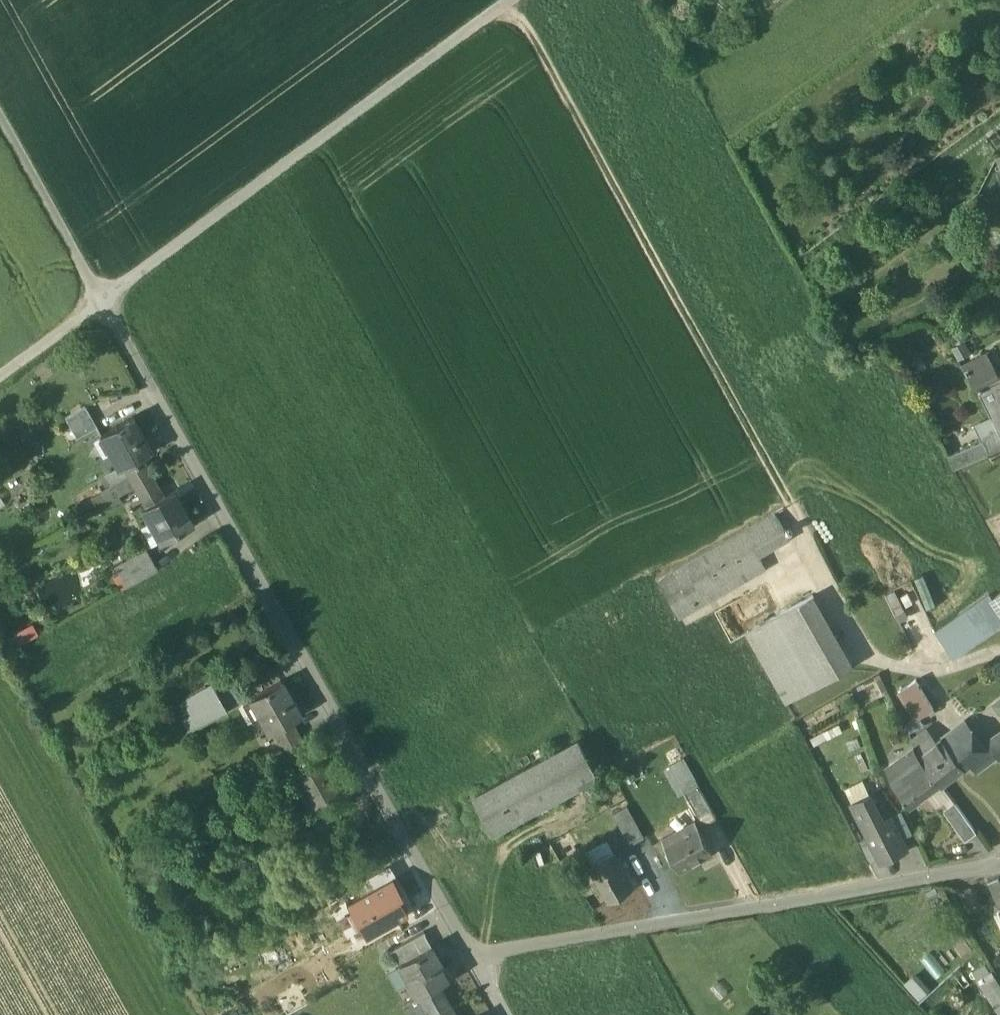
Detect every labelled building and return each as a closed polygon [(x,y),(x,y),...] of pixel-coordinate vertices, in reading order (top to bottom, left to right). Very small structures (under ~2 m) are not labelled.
[(985,353),(962,365),(968,377),(991,365),(985,353)] [(991,365),(968,377),(975,390),(978,389),(998,378),(991,365)] [(998,378),(978,389),(992,416),(999,431),(999,377),(998,378)] [(85,406),(65,416),(77,437),(97,426),(85,406)] [(133,416),(100,434),(119,467),(140,455),(151,449),(133,416)] [(975,423),(983,440),(999,433),(999,431),(992,416),(975,423)] [(948,456),(954,469),(990,454),(999,449),(999,433),(983,440),(948,456)] [(140,455),(123,465),(129,476),(134,485),(152,475),(140,455)] [(152,475),(134,485),(145,505),(163,495),(152,475)] [(129,476),(120,481),(125,491),(134,485),(129,476)] [(120,481),(102,491),(107,501),(125,491),(120,481)] [(145,505),(141,507),(149,521),(149,522),(152,521),(162,539),(192,523),(173,490),(163,495),(145,505)] [(102,491),(91,497),(97,507),(107,501),(102,491)] [(775,512),(658,580),(679,616),(765,567),(759,556),(754,547),(785,529),(775,512)] [(162,539),(152,521),(149,522),(149,521),(141,526),(152,545),(162,539)] [(785,529),(754,547),(759,556),(790,538),(785,529)] [(146,547),(114,565),(126,586),(157,568),(146,547)] [(991,597),(999,610),(999,590),(991,597)] [(813,593),(779,613),(819,683),(853,664),(813,593)] [(937,632),(948,647),(960,652),(999,623),(999,610),(991,597),(990,595),(937,632)] [(779,613),(747,631),(787,701),(819,683),(779,613)] [(30,621),(11,631),(16,641),(35,632),(30,621)] [(916,679),(899,690),(915,717),(916,718),(919,716),(934,707),(916,679)] [(284,680),(253,698),(263,715),(260,716),(269,732),(291,720),(302,713),(302,712),(300,712),(284,683),(285,682),(284,680)] [(211,684),(183,700),(191,713),(219,697),(211,684)] [(219,697),(191,713),(192,714),(199,726),(199,727),(227,711),(219,697)] [(192,714),(182,719),(189,732),(199,726),(192,714)] [(915,717),(905,724),(909,732),(924,724),(919,716),(916,718),(915,717)] [(302,740),(291,720),(274,729),(285,749),(302,740)] [(963,721),(942,738),(962,767),(970,761),(975,768),(990,757),(963,721)] [(927,729),(912,740),(915,747),(918,755),(936,741),(927,729)] [(988,743),(999,757),(999,734),(988,743)] [(936,741),(918,755),(919,758),(921,757),(939,783),(962,767),(942,738),(941,737),(936,741)] [(596,774),(577,739),(474,796),(493,831),(516,818),(518,821),(525,817),(523,814),(596,774)] [(302,740),(285,749),(296,768),(313,758),(302,740)] [(915,747),(886,767),(890,780),(900,772),(899,771),(919,758),(918,755),(915,747)] [(296,768),(291,771),(299,785),(299,786),(302,785),(312,803),(343,785),(343,784),(341,785),(324,754),(325,753),(324,752),(313,758),(296,768)] [(271,757),(249,769),(254,778),(276,766),(271,757)] [(939,783),(921,757),(919,758),(899,771),(900,772),(890,780),(889,780),(908,806),(939,783)] [(698,784),(683,759),(664,769),(678,795),(698,784)] [(698,784),(678,795),(683,803),(689,800),(703,825),(716,817),(698,784)] [(302,785),(299,786),(299,785),(291,790),(302,809),(312,803),(302,785)] [(883,820),(870,794),(852,803),(869,836),(880,857),(881,860),(907,848),(902,837),(891,816),(883,820)] [(968,818),(955,802),(944,811),(966,840),(976,832),(967,819),(968,818)] [(626,806),(612,814),(619,826),(633,818),(626,806)] [(912,832),(902,811),(891,816),(902,837),(912,832)] [(633,818),(619,826),(630,844),(644,837),(633,818)] [(695,819),(661,838),(679,869),(712,850),(695,819)] [(869,836),(858,841),(869,863),(880,857),(869,836)] [(596,857),(612,848),(606,838),(590,847),(596,857)] [(614,850),(593,862),(590,857),(585,859),(608,900),(634,886),(614,850)] [(355,884),(361,894),(374,887),(368,876),(355,884)] [(361,894),(346,902),(365,937),(408,913),(398,896),(401,894),(392,877),(374,887),(361,894)] [(999,877),(988,882),(999,908),(999,907),(999,880),(999,877)] [(971,887),(962,891),(970,909),(979,905),(971,887)] [(426,930),(392,950),(393,952),(394,951),(401,962),(432,944),(425,933),(427,932),(426,930)] [(401,962),(399,963),(400,965),(403,963),(413,980),(410,981),(418,995),(419,996),(441,984),(453,977),(452,975),(450,976),(433,946),(434,945),(433,943),(432,944),(401,962)] [(992,970),(978,979),(986,991),(999,982),(992,970)] [(913,971),(903,981),(917,996),(927,986),(913,971)] [(986,991),(999,1012),(999,983),(999,982),(986,991)] [(419,996),(418,995),(405,1003),(412,1014),(430,1014),(451,1003),(441,984),(419,996)] [(430,1014),(458,1014),(451,1003),(430,1014)]
